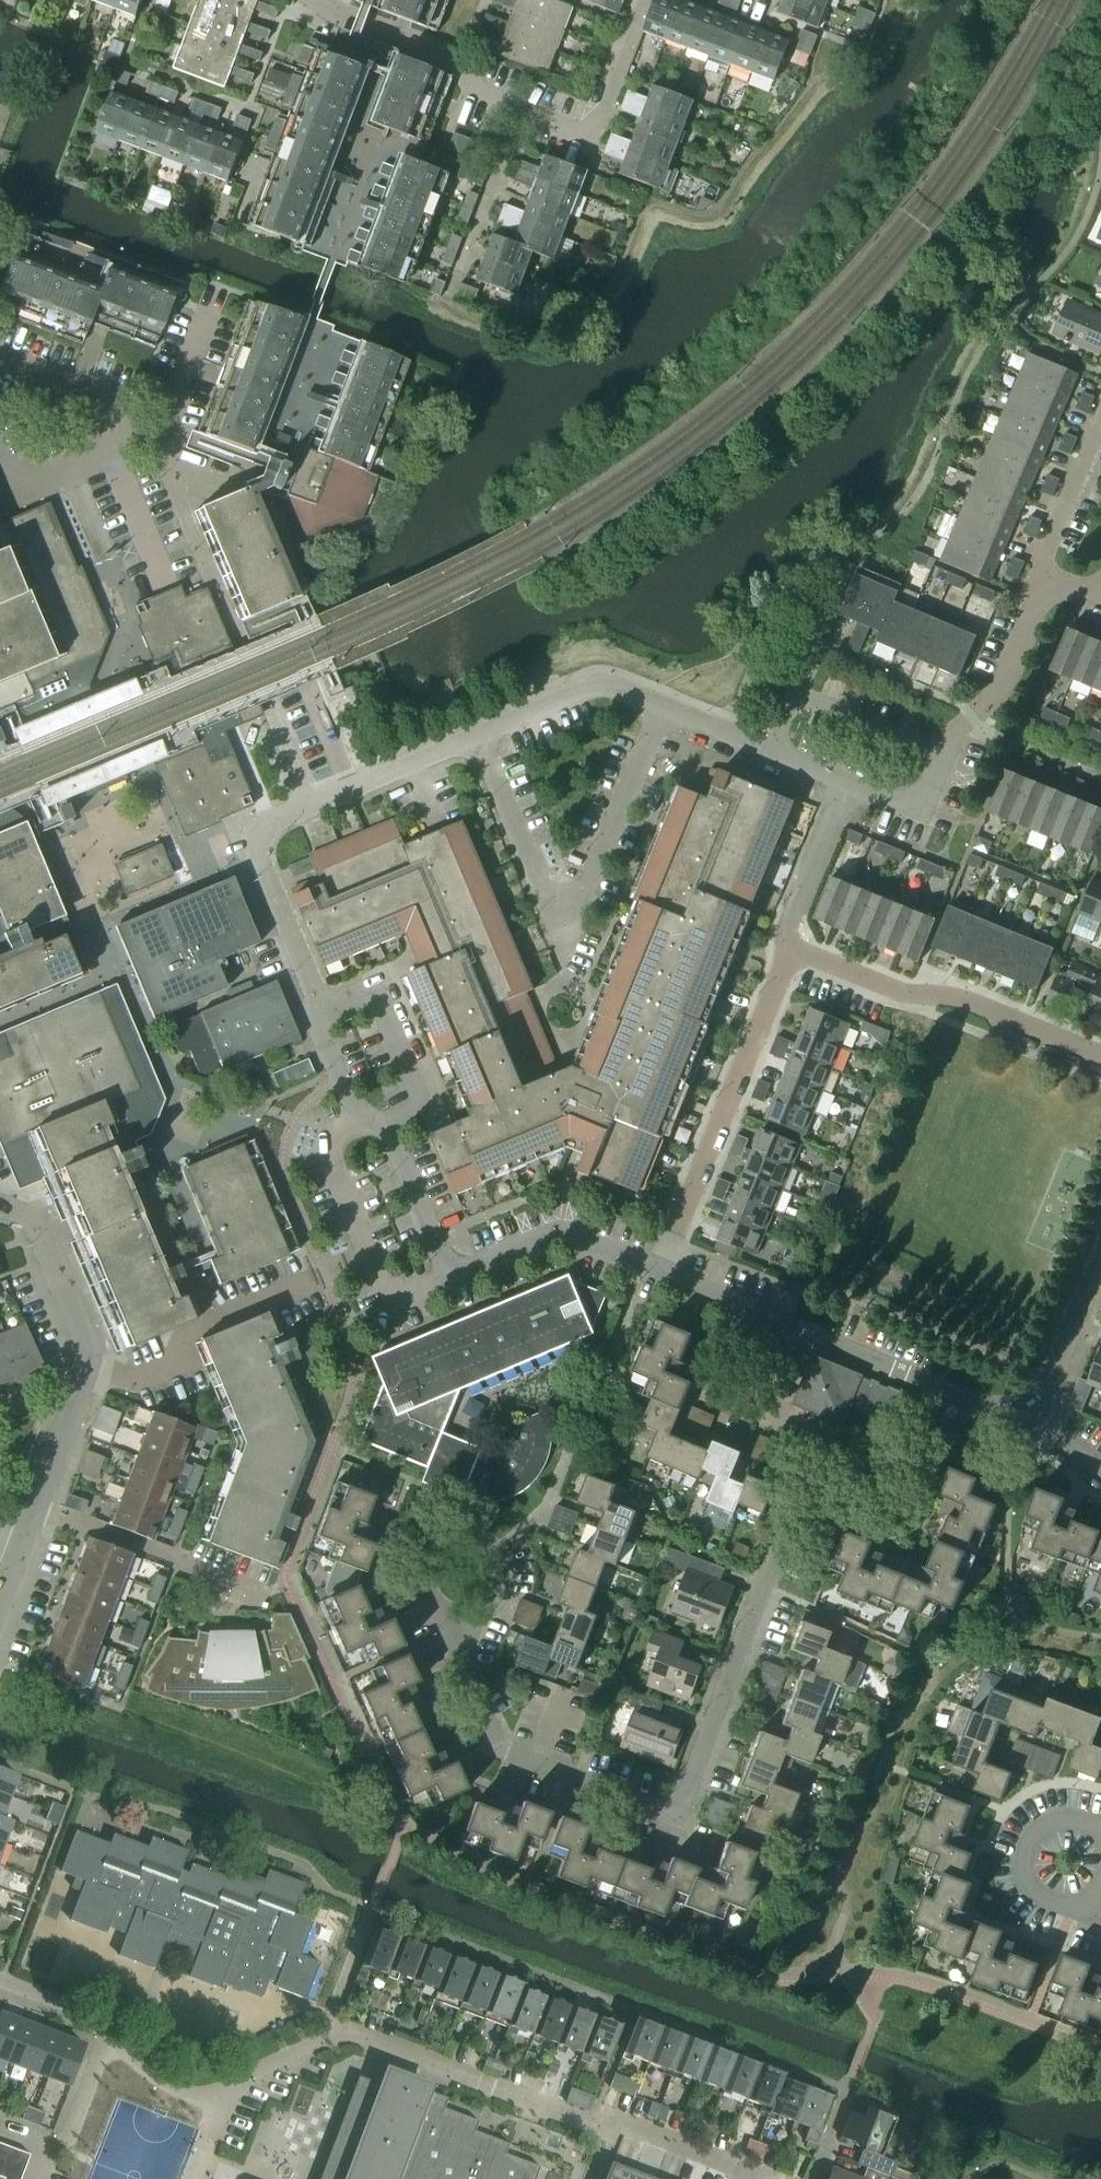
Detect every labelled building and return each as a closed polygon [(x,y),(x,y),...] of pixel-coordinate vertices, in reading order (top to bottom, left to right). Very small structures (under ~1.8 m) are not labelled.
[(117,0),(92,0),(92,1),(114,9),(117,0)] [(143,0),(117,0),(114,9),(137,17),(143,0)] [(257,2),(257,0),(200,0),(198,4),(249,23),(257,2)] [(354,1),(425,28),(435,0),(354,0),(354,1)] [(573,7),(554,0),(517,0),(513,10),(564,30),(573,7)] [(626,0),(579,0),(620,16),(626,0)] [(681,0),(680,0),(655,0),(643,32),(666,41),(681,0)] [(688,49),(703,9),(681,0),(666,41),(688,49)] [(741,0),(730,0),(728,7),(737,11),(741,0)] [(826,7),(808,0),(778,0),(782,1),(777,14),(817,29),(826,7)] [(241,45),(249,23),(198,4),(190,25),(241,45)] [(276,18),(279,10),(267,5),(264,13),(276,18)] [(872,24),(875,14),(859,8),(855,18),(872,24)] [(709,57),(724,17),(703,9),(688,49),(709,57)] [(556,51),(564,30),(513,10),(505,32),(556,51)] [(495,28),(498,20),(486,15),(483,23),(495,28)] [(730,65),(745,25),(724,17),(709,57),(730,65)] [(868,34),(872,24),(855,18),(852,27),(868,34)] [(233,66),(241,45),(190,25),(182,47),(233,66)] [(751,73),(766,33),(745,25),(730,65),(751,73)] [(268,40),(271,32),(259,27),(256,35),(268,40)] [(405,59),(407,54),(339,28),(329,55),(304,46),(298,62),(308,66),(303,78),(293,75),(282,105),(292,109),(287,122),(277,118),(265,149),(275,152),(248,225),(301,244),(299,249),(304,251),(346,268),(348,263),(404,284),(446,173),(440,171),(420,163),(422,159),(453,77),(405,59)] [(814,46),(818,37),(801,30),(798,40),(814,46)] [(547,74),(556,51),(505,32),(496,55),(547,74)] [(775,82),(788,47),(790,41),(766,33),(751,73),(775,82)] [(487,50),(490,42),(478,37),(475,45),(487,50)] [(810,56),(814,46),(798,40),(794,50),(810,56)] [(224,89),(233,66),(182,47),(173,70),(224,89)] [(260,61),(263,53),(250,49),(247,57),(260,61)] [(127,86),(131,75),(117,69),(113,81),(127,86)] [(252,83),(255,75),(242,70),(239,78),(252,83)] [(160,98),(164,87),(150,82),(146,93),(160,98)] [(685,124),(693,102),(653,86),(648,99),(628,91),(624,101),(685,124)] [(175,104),(179,93),(164,87),(160,98),(175,104)] [(119,141),(135,101),(112,92),(97,133),(119,141)] [(203,115),(208,104),(193,98),(189,110),(203,115)] [(141,149),(156,109),(135,101),(119,141),(141,149)] [(677,146),(685,124),(624,101),(620,111),(640,119),(636,131),(677,146)] [(218,120),(222,109),(208,104),(203,115),(218,120)] [(163,157),(178,117),(156,109),(141,149),(163,157)] [(248,132),(252,120),(237,115),(233,126),(248,132)] [(184,166),(199,125),(178,117),(163,157),(184,166)] [(206,174),(221,133),(199,125),(184,166),(206,174)] [(668,168),(677,146),(636,131),(632,142),(611,135),(608,144),(668,168)] [(229,182),(238,158),(244,142),(221,133),(206,174),(229,182)] [(448,149),(469,157),(475,141),(454,133),(448,149)] [(483,153),(493,157),(499,142),(488,138),(483,153)] [(660,190),(668,168),(608,144),(603,155),(624,162),(619,175),(660,190)] [(487,173),(445,157),(440,171),(446,173),(482,187),(487,173)] [(578,195),(587,172),(546,157),(541,169),(521,161),(517,171),(578,195)] [(570,216),(578,195),(517,171),(513,182),(534,189),(529,201),(570,216)] [(473,209),(479,195),(469,192),(464,206),(473,209)] [(562,238),(570,216),(529,201),(525,212),(505,205),(501,215),(562,238)] [(468,224),(473,209),(464,206),(458,220),(468,224)] [(553,261),(562,238),(501,215),(497,225),(517,232),(513,243),(513,244),(533,252),(533,253),(553,261)] [(178,284),(68,242),(65,250),(16,232),(7,256),(12,258),(0,290),(0,303),(1,300),(41,315),(36,328),(59,336),(63,324),(86,332),(94,312),(118,321),(155,335),(154,338),(133,330),(130,340),(154,349),(178,284)] [(457,253),(462,238),(453,235),(447,249),(457,253)] [(525,273),(533,253),(533,252),(513,244),(513,243),(493,235),(485,258),(525,273)] [(452,267),(457,253),(447,249),(442,263),(452,267)] [(516,296),(525,273),(485,258),(476,281),(516,296)] [(440,297),(446,283),(436,279),(430,294),(440,297)] [(463,304),(469,287),(460,284),(453,300),(463,304)] [(473,307),(479,291),(469,287),(463,304),(473,307)] [(16,321),(20,311),(0,303),(0,315),(16,321)] [(1067,303),(1054,334),(1065,339),(1064,341),(1068,344),(1069,341),(1098,353),(1100,348),(1100,317),(1067,303)] [(361,471),(403,361),(259,306),(251,329),(238,324),(230,346),(242,351),(218,413),(215,423),(207,420),(208,416),(204,415),(197,433),(255,455),(252,465),(264,469),(262,473),(274,477),(271,489),(286,494),(285,496),(292,499),(290,506),(301,533),(312,538),(345,523),(346,522),(355,522),(360,519),(376,477),(361,471)] [(1069,397),(1078,375),(1028,354),(1019,375),(1069,397)] [(1060,417),(1069,397),(1019,375),(1010,396),(1060,417)] [(1091,406),(1094,398),(1082,393),(1079,401),(1091,406)] [(1052,437),(1060,417),(1010,396),(1002,416),(1052,437)] [(1087,414),(1091,406),(1079,401),(1075,409),(1087,414)] [(1042,459),(1052,437),(1002,416),(992,437),(1042,459)] [(1073,447),(1077,439),(1065,434),(1061,442),(1073,447)] [(1034,479),(1042,459),(992,437),(984,458),(1034,479)] [(1070,455),(1073,447),(1061,442),(1058,450),(1070,455)] [(1025,500),(1034,479),(984,458),(975,479),(1025,500)] [(1056,489),(1059,480),(1047,475),(1044,483),(1056,489)] [(1016,520),(1025,500),(975,479),(966,499),(1016,520)] [(1052,497),(1056,489),(1044,483),(1040,492),(1052,497)] [(302,599),(285,560),(284,560),(281,555),(283,554),(276,537),(267,540),(246,489),(230,496),(192,512),(237,615),(240,624),(257,617),(256,616),(267,612),(268,615),(281,609),(281,608),(302,599)] [(1007,541),(1016,520),(966,499),(957,520),(1007,541)] [(79,570),(75,572),(47,506),(1,526),(1,527),(0,527),(0,733),(4,742),(5,747),(17,742),(22,754),(20,755),(24,767),(27,766),(31,774),(28,775),(33,786),(35,785),(40,797),(43,803),(53,799),(57,809),(69,804),(69,803),(124,780),(85,686),(106,634),(79,570)] [(1038,530),(1042,522),(1030,517),(1026,525),(1038,530)] [(1007,541),(957,520),(949,540),(999,562),(1007,541)] [(1035,538),(1038,530),(1026,525),(1023,533),(1035,538)] [(990,583),(999,562),(949,540),(940,562),(990,583)] [(924,568),(929,558),(915,552),(911,562),(924,568)] [(1021,571),(1024,563),(1012,558),(1009,566),(1021,571)] [(1017,579),(1021,571),(1009,566),(1005,574),(1017,579)] [(948,585),(953,575),(940,569),(935,579),(948,585)] [(880,633),(893,602),(894,602),(898,593),(855,574),(838,615),(857,623),(846,649),(858,654),(869,629),(879,633),(880,633)] [(961,590),(966,580),(953,575),(948,585),(961,590)] [(990,603),(995,593),(982,587),(977,597),(990,603)] [(261,714),(240,663),(237,664),(205,589),(184,599),(179,588),(133,607),(154,659),(139,696),(129,700),(185,834),(253,805),(222,730),(261,714)] [(913,611),(894,602),(893,602),(880,633),(879,633),(875,642),(896,651),(913,611)] [(917,660),(934,619),(913,611),(896,651),(917,660)] [(937,669),(955,628),(934,619),(917,660),(937,669)] [(959,678),(976,637),(955,628),(937,669),(959,678)] [(1071,680),(1089,639),(1067,630),(1050,671),(1071,680)] [(1100,667),(1100,645),(1089,639),(1071,680),(1092,689),(1100,667)] [(1092,689),(1100,693),(1100,667),(1092,689)] [(1053,724),(1057,714),(1044,708),(1040,718),(1053,724)] [(1066,729),(1070,719),(1057,714),(1053,724),(1066,729)] [(1094,741),(1098,731),(1085,726),(1081,736),(1094,741)] [(1027,774),(1033,761),(1023,757),(1017,770),(1027,774)] [(1037,779),(1043,765),(1033,761),(1027,774),(1037,779)] [(663,1120),(673,1095),(680,1098),(693,1067),(686,1064),(695,1040),(703,1043),(710,1026),(706,1025),(712,1010),(705,1007),(715,984),(722,987),(735,955),(728,952),(738,928),(745,931),(752,914),(749,912),(755,898),(747,895),(757,871),(764,874),(777,843),(770,840),(779,816),(787,819),(793,802),(712,769),(705,785),(712,788),(708,799),(681,789),(674,806),(682,809),(672,832),(665,829),(652,860),(659,863),(649,887),(642,884),(635,901),(639,902),(632,918),(639,921),(630,944),(623,941),(610,973),(617,976),(607,999),(600,996),(593,1013),(596,1015),(590,1029),(598,1032),(588,1056),(581,1053),(575,1068),(560,1074),(526,993),(533,990),(526,973),(519,976),(509,953),(516,950),(502,917),(495,920),(485,897),(492,894),(479,862),(472,865),(462,842),(470,839),(462,822),(405,846),(394,820),(377,827),(380,834),(356,844),(353,837),(322,850),(325,857),(312,863),(315,870),(322,885),(311,890),(308,883),(291,889),(324,968),(341,961),(338,953),(361,944),(364,951),(396,937),(393,930),(403,926),(421,969),(408,975),(415,992),(423,989),(432,1012),(425,1015),(438,1047),(446,1044),(450,1054),(443,1057),(443,1059),(447,1058),(453,1073),(460,1070),(470,1093),(463,1096),(472,1118),(431,1136),(456,1195),(472,1188),(469,1181),(480,1177),(483,1184),(485,1183),(482,1176),(493,1171),(496,1178),(527,1165),(524,1158),(548,1148),(551,1155),(568,1148),(565,1141),(572,1138),(590,1146),(576,1179),(588,1184),(592,1175),(638,1193),(645,1176),(637,1173),(647,1150),(654,1153),(660,1138),(663,1140),(670,1123),(663,1120)] [(1008,821),(1025,780),(1003,772),(987,812),(1008,821)] [(1069,791),(1074,778),(1064,774),(1059,787),(1069,791)] [(1079,795),(1084,782),(1074,778),(1069,791),(1079,795)] [(1029,830),(1045,789),(1025,780),(1008,821),(1029,830)] [(1050,838),(1066,797),(1045,789),(1029,830),(1050,838)] [(1070,847),(1087,805),(1066,797),(1050,838),(1070,847)] [(1100,833),(1100,811),(1087,805),(1070,847),(1092,855),(1100,833)] [(24,835),(0,815),(0,1002),(77,970),(73,962),(76,961),(24,835)] [(859,846),(863,836),(849,830),(845,840),(859,846)] [(888,858),(892,847),(879,842),(875,852),(888,858)] [(901,863),(905,853),(892,847),(888,858),(901,863)] [(171,874),(161,849),(114,868),(121,884),(125,893),(171,874)] [(979,870),(983,860),(969,854),(965,864),(979,870)] [(315,870),(312,863),(310,858),(289,867),(294,879),(315,870)] [(929,875),(933,864),(920,859),(916,869),(929,875)] [(942,880),(946,870),(933,864),(929,875),(942,880)] [(1008,882),(1012,872),(999,866),(995,876),(1008,882)] [(1021,887),(1025,877),(1012,872),(1008,882),(1021,887)] [(835,928),(852,887),(830,878),(813,919),(835,928)] [(199,892),(115,928),(153,1020),(226,989),(214,962),(259,944),(232,879),(199,892)] [(1093,880),(1071,933),(1092,942),(1100,922),(1100,883),(1093,880)] [(1049,899),(1053,889),(1040,883),(1036,893),(1049,899)] [(856,937),(873,896),(852,887),(835,928),(856,937)] [(1062,904),(1066,894),(1053,889),(1049,899),(1062,904)] [(876,945),(893,904),(873,896),(856,937),(876,945)] [(897,954),(914,913),(893,904),(876,945),(897,954)] [(953,956),(970,915),(948,906),(931,947),(953,956)] [(919,962),(935,921),(914,913),(897,954),(919,962)] [(973,965),(990,924),(970,915),(953,956),(973,965)] [(994,973),(1011,932),(990,924),(973,965),(994,973)] [(1015,982),(1031,941),(1011,932),(994,973),(1015,982)] [(1037,991),(1054,950),(1031,941),(1015,982),(1037,991)] [(1067,965),(1070,957),(1062,954),(1059,962),(1067,965)] [(1071,962),(1066,974),(1058,971),(1043,1007),(1063,1015),(1069,999),(1086,1006),(1084,1012),(1100,1019),(1100,974),(1071,962)] [(299,1039),(275,982),(199,1013),(200,1015),(167,1028),(174,1045),(175,1045),(177,1048),(184,1051),(188,1050),(197,1073),(204,1075),(222,1068),(223,1071),(299,1039)] [(0,1033),(0,1142),(13,1173),(19,1189),(43,1179),(50,1195),(53,1204),(61,1222),(67,1220),(75,1240),(70,1243),(116,1353),(124,1349),(156,1336),(174,1328),(199,1318),(197,1315),(189,1295),(184,1297),(176,1280),(184,1277),(178,1265),(171,1268),(132,1173),(145,1168),(133,1141),(149,1135),(163,1100),(114,985),(87,997),(0,1033)] [(840,1047),(850,1025),(811,1009),(802,1032),(840,1047)] [(871,1035),(875,1026),(863,1021),(859,1031),(871,1035)] [(832,1069),(840,1047),(802,1032),(793,1053),(832,1069)] [(785,1050),(788,1041),(777,1036),(773,1045),(785,1050)] [(781,1059),(785,1050),(773,1045),(769,1054),(781,1059)] [(823,1091),(832,1069),(793,1053),(784,1076),(823,1091)] [(277,1088),(313,1073),(307,1059),(271,1074),(277,1088)] [(814,1113),(823,1091),(784,1076),(775,1097),(814,1113)] [(767,1094),(770,1085),(759,1080),(755,1089),(767,1094)] [(763,1103),(767,1094),(755,1089),(751,1098),(763,1103)] [(805,1136),(814,1113),(775,1097),(766,1120),(805,1136)] [(792,1168),(801,1145),(762,1130),(753,1152),(792,1168)] [(745,1149),(748,1140),(736,1135),(733,1144),(745,1149)] [(299,1251),(252,1141),(247,1143),(247,1142),(205,1159),(203,1160),(185,1168),(222,1256),(216,1258),(226,1281),(293,1253),(299,1251)] [(741,1158),(745,1149),(733,1144),(729,1153),(741,1158)] [(783,1190),(792,1168),(753,1152),(744,1174),(783,1190)] [(774,1212),(783,1190),(744,1174),(735,1196),(774,1212)] [(727,1192),(730,1184),(718,1179),(715,1188),(727,1192)] [(723,1202),(727,1192),(715,1188),(711,1197),(723,1202)] [(765,1233),(774,1212),(735,1196),(726,1217),(765,1233)] [(756,1256),(765,1233),(726,1217),(717,1240),(756,1256)] [(773,1274),(777,1265),(765,1260),(761,1270),(773,1274)] [(466,1389),(595,1335),(570,1275),(390,1351),(392,1355),(379,1361),(386,1377),(360,1441),(438,1473),(435,1479),(440,1484),(444,1488),(449,1492),(454,1495),(460,1498),(465,1499),(467,1500),(476,1502),(486,1503),(496,1502),(506,1500),(515,1496),(521,1493),(530,1486),(537,1478),(543,1469),(548,1459),(550,1449),(551,1441),(551,1433),(550,1426),(549,1418),(546,1411),(500,1430),(502,1435),(502,1440),(500,1445),(496,1449),(492,1452),(486,1453),(481,1452),(482,1449),(443,1433),(461,1389),(465,1387),(466,1389)] [(312,1445),(313,1443),(306,1426),(312,1424),(287,1364),(299,1359),(290,1339),(278,1345),(275,1337),(280,1335),(271,1312),(194,1344),(204,1368),(236,1444),(200,1540),(278,1569),(287,1547),(281,1544),(287,1529),(293,1531),(298,1519),(292,1516),(318,1447),(312,1445)] [(710,1452),(671,1435),(692,1384),(666,1373),(672,1359),(681,1363),(693,1336),(655,1320),(634,1373),(650,1380),(643,1396),(653,1400),(638,1435),(654,1442),(647,1458),(714,1486),(707,1503),(734,1514),(739,1504),(764,1515),(775,1487),(748,1476),(744,1485),(730,1480),(741,1454),(714,1442),(710,1452)] [(45,1374),(24,1324),(2,1334),(23,1383),(45,1374)] [(2,1334),(0,1334),(0,1384),(3,1392),(23,1383),(2,1334)] [(892,1447),(913,1397),(888,1387),(887,1389),(879,1386),(880,1383),(871,1380),(870,1382),(862,1379),(863,1376),(813,1355),(792,1406),(842,1427),(843,1424),(851,1427),(853,1423),(862,1427),(860,1430),(868,1434),(867,1437),(892,1447)] [(1091,1384),(1100,1388),(1100,1358),(1091,1384)] [(696,1422),(700,1420),(703,1412),(692,1407),(687,1419),(696,1422)] [(186,1452),(195,1429),(151,1411),(142,1435),(186,1452)] [(710,1428),(714,1417),(703,1412),(700,1420),(696,1422),(697,1426),(701,1424),(710,1428)] [(705,1439),(710,1428),(701,1424),(697,1426),(694,1434),(705,1439)] [(210,1446),(216,1433),(207,1429),(201,1442),(210,1446)] [(178,1474),(186,1452),(142,1435),(134,1457),(178,1474)] [(763,1450),(767,1448),(771,1440),(760,1435),(755,1447),(763,1450)] [(777,1456),(782,1445),(771,1440),(767,1448),(763,1450),(765,1454),(769,1453),(777,1456)] [(773,1467),(777,1456),(769,1453),(765,1454),(761,1462),(773,1467)] [(170,1496),(178,1474),(134,1457),(125,1479),(170,1496)] [(198,1481),(203,1468),(193,1465),(188,1477),(198,1481)] [(954,1611),(997,1507),(981,1500),(987,1484),(950,1468),(938,1496),(965,1507),(959,1520),(949,1516),(927,1570),(937,1574),(931,1587),(879,1566),(875,1575),(862,1570),(873,1543),(845,1532),(830,1569),(845,1576),(838,1592),(892,1614),(895,1605),(931,1619),(938,1604),(954,1611)] [(620,1506),(626,1490),(588,1476),(578,1504),(604,1514),(609,1501),(620,1506)] [(193,1494),(198,1481),(188,1477),(183,1491),(193,1494)] [(162,1518),(170,1496),(125,1479),(117,1501),(162,1518)] [(364,1573),(374,1545),(348,1535),(353,1522),(363,1525),(373,1497),(335,1483),(315,1537),(332,1543),(326,1559),(333,1562),(323,1589),(328,1599),(318,1603),(342,1655),(358,1648),(365,1664),(402,1647),(390,1620),(364,1631),(358,1618),(367,1614),(355,1587),(361,1572),(364,1573)] [(1073,1522),(1069,1532),(1055,1527),(1065,1500),(1037,1489),(1023,1527),(1039,1533),(1033,1550),(1100,1576),(1094,1592),(1100,1595),(1100,1533),(1073,1522)] [(153,1541),(162,1518),(117,1501),(108,1524),(153,1541)] [(637,1512),(620,1506),(609,1501),(604,1514),(599,1528),(627,1539),(637,1512)] [(548,1528),(570,1536),(579,1513),(556,1505),(548,1528)] [(181,1525),(186,1512),(176,1509),(171,1522),(181,1525)] [(176,1538),(181,1525),(171,1522),(166,1534),(176,1538)] [(617,1566),(627,1539),(599,1528),(589,1553),(608,1560),(607,1562),(617,1566)] [(125,1578),(134,1555),(89,1538),(80,1561),(125,1578)] [(597,1587),(607,1562),(608,1560),(589,1553),(580,1549),(569,1577),(597,1587)] [(715,1626),(729,1587),(707,1579),(713,1565),(671,1549),(665,1565),(690,1574),(676,1612),(715,1626)] [(116,1600),(125,1578),(80,1561),(72,1583),(116,1600)] [(160,1591),(165,1579),(155,1575),(150,1588),(160,1591)] [(587,1615),(588,1612),(597,1587),(569,1577),(559,1604),(569,1608),(587,1615)] [(108,1622),(116,1600),(72,1583),(63,1605),(108,1622)] [(155,1604),(160,1591),(150,1588),(145,1601),(155,1604)] [(512,1622),(535,1630),(543,1608),(521,1599),(512,1622)] [(100,1644),(108,1622),(63,1605),(55,1627),(100,1644)] [(589,1638),(598,1616),(588,1612),(587,1615),(569,1608),(561,1628),(589,1638)] [(160,1652),(142,1676),(144,1677),(145,1676),(148,1679),(144,1689),(145,1690),(146,1688),(160,1694),(175,1699),(191,1702),(206,1705),(222,1707),(226,1704),(235,1704),(239,1706),(255,1705),(271,1702),(286,1697),(301,1692),(316,1686),(304,1660),(309,1659),(288,1614),(274,1614),(270,1614),(270,1619),(270,1630),(263,1632),(262,1630),(261,1631),(261,1632),(251,1634),(249,1634),(236,1636),(236,1638),(223,1638),(224,1636),(211,1635),(209,1634),(198,1633),(199,1631),(198,1631),(195,1641),(167,1639),(168,1638),(167,1637),(160,1652)] [(143,1636),(148,1623),(138,1619),(134,1632),(143,1636)] [(831,1652),(837,1637),(799,1622),(789,1650),(815,1660),(816,1661),(820,1649),(831,1653),(831,1652)] [(91,1666),(100,1644),(55,1627),(46,1649),(91,1666)] [(577,1670),(589,1638),(561,1628),(554,1647),(549,1659),(561,1664),(577,1670)] [(689,1700),(702,1668),(678,1658),(684,1642),(655,1631),(648,1649),(660,1653),(648,1685),(689,1700)] [(139,1648),(143,1636),(134,1632),(129,1645),(139,1648)] [(549,1659),(554,1647),(527,1637),(517,1665),(555,1680),(561,1664),(549,1659)] [(83,1690),(91,1666),(46,1649),(38,1673),(83,1690)] [(837,1687),(848,1659),(831,1652),(831,1653),(820,1649),(816,1661),(815,1660),(810,1674),(810,1675),(828,1682),(827,1683),(837,1687)] [(432,1756),(408,1703),(398,1707),(392,1694),(418,1682),(406,1655),(369,1672),(376,1687),(360,1694),(406,1798),(422,1791),(429,1806),(467,1789),(454,1762),(428,1774),(422,1760),(432,1756)] [(767,1676),(772,1674),(775,1666),(763,1662),(759,1673),(767,1676)] [(127,1680),(132,1667),(122,1663),(117,1676),(127,1680)] [(837,1687),(827,1683),(828,1682),(810,1675),(810,1674),(800,1670),(790,1698),(818,1708),(828,1712),(837,1687)] [(769,1680),(773,1678),(772,1674),(767,1676),(759,1673),(755,1684),(766,1688),(769,1680)] [(122,1692),(127,1680),(117,1676),(112,1689),(122,1692)] [(777,1693),(782,1681),(773,1678),(769,1680),(766,1688),(777,1693)] [(763,1696),(766,1688),(755,1684),(751,1695),(758,1698),(761,1702),(765,1701),(763,1696)] [(773,1704),(777,1693),(766,1688),(763,1696),(765,1701),(773,1704)] [(1008,1727),(1019,1699),(993,1689),(983,1715),(982,1716),(1001,1723),(1000,1724),(1008,1727)] [(668,1763),(682,1725),(665,1719),(664,1723),(657,1721),(663,1703),(635,1692),(629,1706),(638,1710),(624,1747),(668,1763)] [(758,1711),(761,1702),(758,1698),(751,1695),(746,1706),(758,1711)] [(809,1733),(818,1708),(790,1698),(780,1725),(789,1729),(790,1727),(808,1734),(809,1733)] [(1046,1709),(1045,1709),(1019,1699),(1008,1727),(1036,1738),(1040,1728),(1039,1727),(1046,1709)] [(1065,1737),(1075,1709),(1048,1699),(1045,1709),(1046,1709),(1039,1727),(1040,1728),(1065,1737)] [(1100,1722),(1100,1719),(1075,1709),(1065,1737),(1079,1743),(1080,1742),(1091,1746),(1095,1735),(1096,1736),(1100,1722)] [(991,1749),(1000,1724),(1001,1723),(982,1716),(983,1715),(973,1711),(963,1738),(991,1749)] [(808,1765),(818,1737),(809,1733),(808,1734),(790,1727),(789,1729),(784,1742),(785,1742),(781,1753),(792,1757),(791,1759),(808,1765)] [(781,1753),(785,1742),(784,1742),(758,1732),(748,1759),(785,1773),(791,1759),(792,1757),(781,1753)] [(1100,1770),(1100,1738),(1096,1736),(1095,1735),(1091,1746),(1080,1742),(1079,1743),(1069,1769),(1097,1780),(1100,1770)] [(985,1763),(991,1749),(963,1738),(953,1765),(969,1771),(970,1770),(981,1774),(985,1763)] [(1011,1751),(1023,1755),(1027,1744),(1016,1739),(1011,1751)] [(1034,1759),(1038,1748),(1027,1744),(1023,1755),(1034,1759)] [(1045,1763),(1049,1752),(1038,1748),(1034,1759),(1045,1763)] [(1018,1766),(1023,1755),(1011,1751),(1007,1762),(1018,1766)] [(1056,1767),(1060,1756),(1049,1752),(1045,1763),(1056,1767)] [(1018,1766),(1029,1770),(1034,1759),(1023,1755),(1018,1766)] [(780,1788),(785,1773),(748,1759),(737,1786),(764,1796),(769,1785),(779,1789),(780,1788)] [(1029,1770),(1041,1774),(1045,1763),(1034,1759),(1029,1770)] [(1012,1773),(985,1763),(981,1774),(970,1770),(969,1771),(963,1787),(1001,1801),(1012,1773)] [(1041,1774),(1052,1779),(1056,1767),(1045,1763),(1041,1774)] [(18,1775),(0,1768),(0,1793),(10,1797),(18,1775)] [(786,1823),(797,1795),(780,1788),(779,1789),(769,1785),(764,1796),(759,1810),(758,1811),(777,1818),(776,1819),(786,1823)] [(962,1912),(973,1884),(963,1880),(973,1854),(946,1844),(951,1831),(961,1834),(972,1806),(934,1792),(913,1846),(930,1852),(924,1868),(934,1872),(914,1923),(931,1930),(925,1946),(977,1965),(971,1982),(1025,2002),(1039,1965),(1011,1954),(1007,1964),(993,1959),(1003,1932),(975,1921),(972,1931),(947,1922),(952,1908),(962,1912)] [(10,1797),(0,1793),(0,1817),(2,1817),(10,1797)] [(716,1813),(720,1811),(723,1803),(712,1798),(707,1810),(716,1813)] [(534,1851),(549,1813),(521,1802),(511,1829),(497,1824),(501,1814),(473,1803),(458,1841),(512,1861),(518,1845),(534,1851)] [(59,1826),(66,1808),(53,1803),(46,1821),(59,1826)] [(766,1845),(776,1819),(777,1818),(758,1811),(759,1810),(749,1806),(738,1834),(766,1845)] [(718,1817),(722,1815),(720,1811),(716,1813),(707,1810),(703,1821),(714,1825),(718,1817)] [(726,1829),(730,1818),(722,1815),(718,1817),(714,1825),(726,1829)] [(12,1821),(2,1817),(0,1817),(0,1841),(4,1843),(12,1821)] [(659,1885),(645,1879),(649,1870),(594,1849),(591,1859),(577,1854),(587,1827),(559,1817),(545,1855),(561,1861),(554,1877),(660,1917),(667,1901),(719,1920),(725,1904),(741,1911),(762,1857),(724,1843),(713,1871),(723,1874),(718,1888),(693,1879),(697,1869),(669,1858),(659,1885)] [(314,1921),(294,1913),(305,1884),(269,1870),(266,1880),(231,1867),(228,1877),(193,1864),(190,1874),(181,1871),(189,1851),(153,1837),(149,1847),(115,1834),(111,1844),(77,1831),(61,1872),(76,1878),(72,1888),(82,1891),(71,1920),(107,1934),(111,1922),(120,1925),(118,1930),(128,1934),(119,1956),(155,1969),(162,1950),(195,1962),(190,1977),(221,1988),(223,1984),(232,1987),(234,1982),(243,1985),(241,1990),(262,1998),(271,1974),(279,1977),(276,1987),(307,1999),(321,1963),(301,1955),(314,1921)] [(388,1975),(402,1938),(377,1928),(363,1966),(388,1975)] [(414,1980),(427,1947),(402,1938),(388,1975),(387,1977),(397,1981),(399,1975),(414,1980)] [(439,1989),(451,1956),(427,1947),(414,1980),(411,1987),(422,1990),(424,1984),(439,1989)] [(1099,1987),(1095,1997),(1082,1992),(1092,1965),(1064,1955),(1049,1993),(1065,1999),(1059,2015),(1100,2031),(1100,1988),(1099,1987)] [(461,2003),(476,1965),(451,1956),(439,1989),(437,1993),(461,2003)] [(486,2012),(500,1975),(476,1965),(461,2003),(459,2009),(469,2013),(471,2007),(486,2012)] [(523,1988),(524,1989),(526,1984),(500,1975),(486,2012),(484,2018),(494,2022),(496,2016),(510,2021),(523,1988)] [(533,2035),(548,1997),(524,1989),(523,1988),(510,2021),(507,2032),(516,2035),(519,2029),(533,2035)] [(376,2008),(381,1994),(373,1991),(368,2005),(376,2008)] [(384,2011),(389,1998),(381,1994),(376,2008),(384,2011)] [(558,2044),(572,2007),(548,1997),(533,2035),(531,2041),(541,2045),(543,2039),(558,2044)] [(583,2053),(597,2016),(572,2007),(558,2044),(555,2051),(566,2054),(568,2048),(583,2053)] [(425,2026),(430,2013),(422,2010),(417,2023),(425,2026)] [(23,2019),(17,2017),(16,2019),(1,2013),(0,2015),(0,2058),(8,2061),(23,2019)] [(608,2063),(622,2028),(622,2026),(597,2016),(583,2053),(580,2060),(590,2063),(593,2057),(608,2063)] [(649,2062),(662,2027),(637,2018),(622,2058),(632,2062),(634,2057),(649,2062)] [(29,2069),(43,2029),(29,2024),(30,2022),(23,2019),(8,2061),(29,2069)] [(672,2077),(687,2037),(662,2027),(649,2062),(664,2068),(662,2073),(672,2077)] [(49,2076),(65,2035),(58,2033),(58,2035),(43,2029),(29,2069),(49,2076)] [(71,2085),(86,2046),(71,2040),(72,2038),(65,2035),(49,2076),(71,2085)] [(698,2081),(711,2046),(687,2037),(672,2077),(681,2081),(683,2075),(698,2081)] [(442,2056),(445,2047),(432,2042),(429,2051),(442,2056)] [(451,2059),(456,2046),(448,2042),(446,2047),(445,2047),(442,2056),(451,2059)] [(721,2095),(736,2055),(711,2046),(698,2081),(713,2087),(711,2092),(721,2095)] [(531,2068),(536,2055),(528,2051),(522,2065),(531,2068)] [(747,2100),(761,2064),(736,2055),(721,2095),(730,2099),(732,2094),(747,2100)] [(491,2074),(496,2061),(488,2058),(483,2071),(491,2074)] [(499,2077),(504,2064),(496,2061),(491,2074),(499,2077)] [(555,2078),(561,2064),(552,2061),(547,2074),(555,2078)] [(783,2078),(784,2078),(785,2074),(761,2064),(747,2100),(763,2105),(761,2110),(769,2114),(783,2078)] [(541,2167),(506,2154),(510,2144),(476,2131),(479,2121),(445,2108),(449,2099),(387,2076),(383,2086),(360,2077),(321,2178),(536,2178),(541,2167)] [(795,2122),(808,2087),(784,2078),(783,2078),(769,2114),(767,2118),(777,2122),(779,2117),(795,2122)] [(612,2108),(619,2091),(611,2087),(604,2104),(612,2108)] [(819,2134),(833,2097),(808,2087),(795,2122),(810,2128),(805,2141),(818,2146),(822,2135),(819,2134)] [(590,2112),(595,2100),(571,2091),(567,2103),(590,2112)] [(656,2119),(661,2106),(653,2103),(648,2116),(656,2119)] [(665,2122),(670,2109),(661,2106),(656,2119),(665,2122)] [(32,2123),(37,2110),(28,2107),(23,2120),(32,2123)] [(882,2157),(897,2119),(869,2108),(865,2117),(852,2112),(842,2138),(864,2146),(858,2164),(867,2168),(892,2177),(898,2163),(882,2157)] [(41,2126),(45,2113),(37,2110),(32,2123),(41,2126)] [(705,2137),(710,2124),(702,2121),(697,2134),(705,2137)] [(714,2141),(719,2127),(710,2124),(705,2137),(714,2141)] [(754,2156),(759,2142),(750,2139),(745,2153),(754,2156)] [(762,2159),(767,2145),(759,2142),(754,2156),(762,2159)] [(31,2154),(0,2143),(0,2178),(22,2178),(31,2154)] [(635,2171),(612,2162),(606,2178),(632,2178),(635,2171)] [(892,2177),(867,2168),(863,2178),(891,2178),(892,2177)] [(837,2170),(833,2178),(860,2178),(837,2170)] [(655,2178),(635,2171),(632,2178),(655,2178)]
